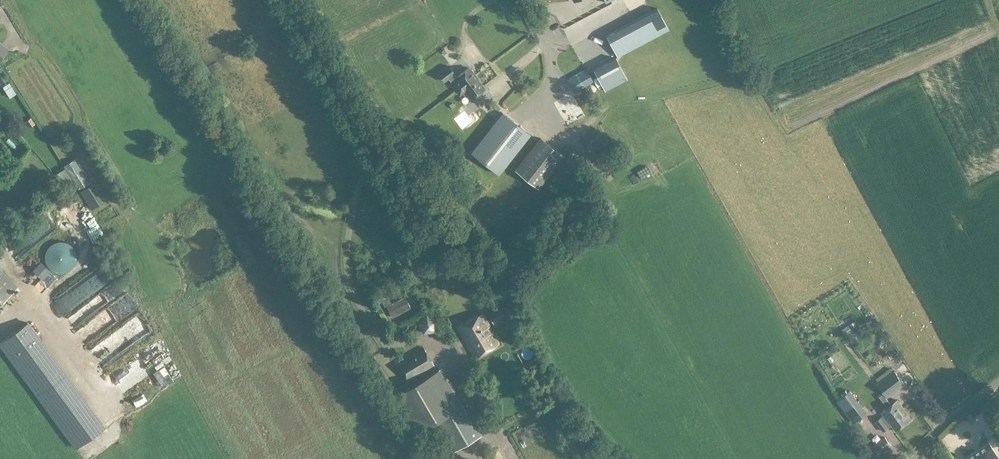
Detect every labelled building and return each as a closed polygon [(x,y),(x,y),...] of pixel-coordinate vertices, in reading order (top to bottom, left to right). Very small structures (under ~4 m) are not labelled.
[(657,8),(606,35),(617,57),(668,30),(657,8)] [(0,43),(0,62),(9,50),(0,43)] [(458,46),(451,48),(453,54),(460,52),(458,46)] [(627,79),(616,58),(593,69),(605,90),(627,79)] [(448,66),(438,74),(444,81),(448,78),(452,83),(451,84),(456,90),(475,76),(475,73),(472,69),(469,69),(468,67),(457,76),(448,66)] [(1,85),(8,80),(0,68),(0,83),(1,85)] [(567,79),(573,91),(574,92),(594,81),(587,68),(567,79)] [(475,76),(456,90),(460,94),(466,90),(472,98),(478,93),(480,94),(483,91),(483,89),(484,88),(475,76)] [(474,121),(465,109),(453,118),(462,130),(474,121)] [(472,151),(499,173),(530,134),(503,112),(472,151)] [(35,123),(31,117),(26,121),(29,127),(35,123)] [(517,169),(540,186),(564,153),(542,136),(517,169)] [(91,182),(76,158),(64,166),(79,190),(91,182)] [(74,183),(65,168),(56,173),(66,188),(74,183)] [(32,238),(39,246),(56,230),(48,222),(32,238)] [(0,269),(0,306),(19,287),(0,269)] [(42,295),(49,288),(45,285),(38,292),(42,295)] [(383,291),(372,297),(376,305),(382,302),(384,307),(386,306),(392,317),(410,308),(409,307),(410,307),(408,303),(407,303),(404,297),(391,304),(388,298),(386,299),(383,291)] [(500,308),(488,314),(494,324),(505,317),(500,308)] [(487,318),(484,313),(483,314),(482,313),(457,327),(474,357),(498,343),(487,325),(489,324),(486,319),(487,318)] [(427,329),(440,325),(438,315),(425,318),(427,329)] [(77,449),(104,429),(28,324),(0,344),(77,449)] [(852,330),(849,324),(841,329),(845,335),(852,330)] [(407,381),(434,364),(424,347),(396,363),(407,381)] [(888,407),(891,404),(886,397),(887,396),(888,396),(905,383),(895,371),(878,384),(885,392),(880,396),(888,407)] [(438,372),(392,400),(412,435),(435,421),(436,422),(436,423),(444,435),(453,451),(481,434),(451,383),(446,386),(438,372)] [(866,412),(850,390),(837,399),(854,422),(866,412)] [(884,415),(876,421),(883,431),(888,427),(892,424),(892,425),(896,430),(912,418),(898,400),(891,404),(888,407),(882,412),(884,415)] [(977,417),(975,415),(981,412),(978,407),(967,415),(971,421),(977,417)] [(866,451),(872,458),(873,458),(892,445),(885,436),(882,439),(876,443),(866,451)] [(990,443),(989,442),(988,443),(967,457),(966,458),(967,458),(998,458),(998,457),(990,443)]
